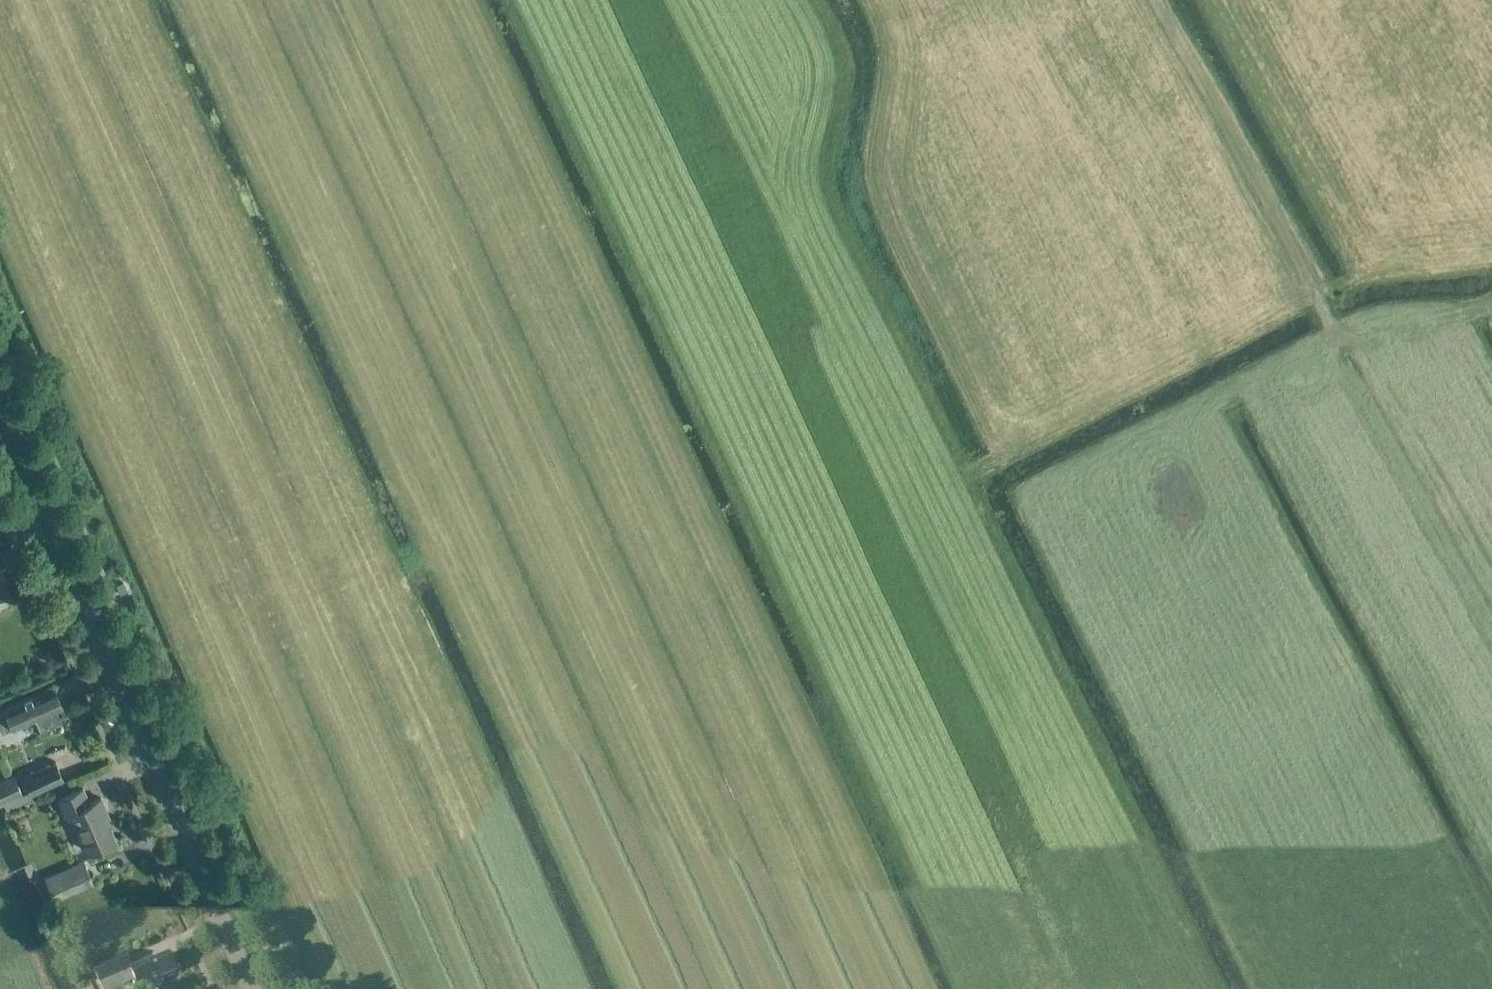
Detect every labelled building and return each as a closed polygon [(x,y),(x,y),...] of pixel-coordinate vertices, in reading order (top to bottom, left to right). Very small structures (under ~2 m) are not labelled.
[(56,709),(62,707),(53,686),(5,707),(14,727),(32,719),(37,731),(61,720),(56,709)] [(55,761),(23,775),(31,794),(63,780),(55,761)] [(0,779),(0,804),(22,795),(13,773),(0,779)] [(87,851),(115,839),(105,816),(108,815),(101,798),(89,803),(83,788),(58,799),(65,814),(70,812),(87,851)] [(52,880),(60,898),(93,885),(86,866),(52,880)] [(178,975),(170,957),(155,964),(154,961),(133,970),(126,956),(94,970),(102,988),(124,988),(136,983),(139,988),(152,988),(164,984),(163,981),(178,975)]
